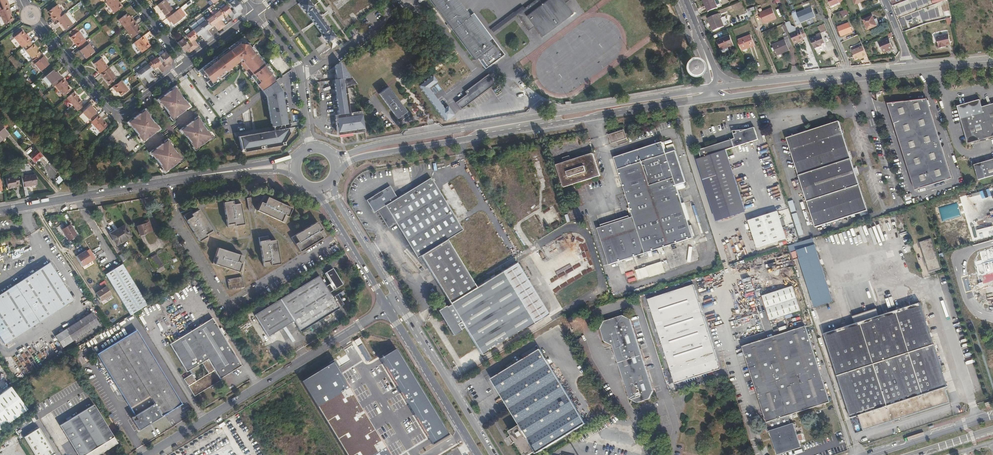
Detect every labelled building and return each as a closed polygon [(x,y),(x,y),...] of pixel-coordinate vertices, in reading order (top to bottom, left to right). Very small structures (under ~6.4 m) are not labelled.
[(8,6),(9,6),(7,2),(6,0),(0,0),(0,10),(8,6)] [(106,2),(114,13),(122,7),(117,0),(109,0),(107,2),(106,2)] [(174,12),(165,0),(164,0),(157,5),(164,15),(166,14),(168,17),(174,12)] [(236,0),(234,0),(229,4),(234,10),(238,16),(242,13),(239,10),(242,8),(236,0)] [(298,4),(305,12),(306,12),(322,34),(321,35),(327,42),(334,36),(329,29),(328,29),(312,7),(307,0),(303,0),(298,4)] [(457,0),(429,0),(474,60),(479,56),(487,67),(489,65),(482,55),(496,45),(491,38),(487,41),(484,37),(457,0)] [(543,2),(542,2),(541,0),(536,0),(539,5),(532,9),(529,5),(516,14),(527,28),(528,30),(534,26),(541,37),(572,14),(564,3),(569,0),(545,0),(543,2)] [(529,5),(532,9),(539,5),(536,0),(535,0),(529,5)] [(708,12),(718,8),(717,7),(721,6),(719,0),(703,0),(708,12)] [(912,8),(909,9),(911,14),(914,13),(915,17),(916,17),(917,20),(925,17),(924,14),(929,12),(925,3),(918,6),(918,4),(913,5),(913,8),(912,8)] [(51,18),(54,21),(57,19),(64,14),(57,5),(48,11),(51,15),(52,17),(51,18)] [(220,10),(221,11),(224,14),(225,16),(228,14),(233,20),(236,18),(231,12),(226,5),(220,10)] [(0,10),(0,14),(4,24),(13,20),(10,14),(9,11),(10,10),(8,6),(0,10)] [(746,10),(749,17),(754,15),(752,12),(755,11),(754,7),(746,10)] [(772,8),(759,13),(764,24),(777,18),(772,8)] [(518,9),(511,14),(514,18),(517,16),(516,14),(520,11),(518,9)] [(814,10),(806,13),(809,18),(811,25),(819,22),(816,15),(814,10)] [(182,18),(176,11),(174,12),(168,17),(167,18),(169,21),(170,21),(171,22),(173,25),(182,18)] [(219,11),(213,15),(222,28),(225,26),(221,19),(223,17),(222,16),(220,12),(219,11)] [(72,24),(64,13),(64,14),(57,19),(65,29),(72,24)] [(125,29),(135,22),(132,18),(131,18),(130,17),(127,13),(118,20),(125,29)] [(719,14),(708,18),(713,31),(724,26),(719,14)] [(222,28),(213,15),(207,20),(207,21),(210,25),(211,26),(214,24),(219,30),(222,28)] [(873,17),(864,20),(868,30),(873,28),(874,30),(880,27),(877,19),(874,20),(873,17)] [(205,21),(199,26),(209,38),(212,36),(207,30),(210,27),(209,26),(206,22),(205,21)] [(138,25),(135,22),(125,29),(132,38),(141,31),(138,28),(137,26),(138,25)] [(849,23),(838,27),(841,36),(852,32),(849,23)] [(209,38),(199,26),(193,30),(194,31),(197,35),(198,36),(201,34),(206,40),(209,38)] [(487,41),(491,38),(498,33),(495,29),(484,37),(487,41)] [(789,34),(794,44),(804,40),(803,38),(800,31),(800,29),(789,34)] [(14,37),(22,47),(24,46),(29,41),(31,39),(28,36),(28,37),(26,34),(22,30),(14,37)] [(70,37),(78,47),(79,47),(85,42),(86,41),(79,31),(70,37)] [(192,31),(185,36),(190,42),(195,48),(198,46),(193,40),(196,37),(195,36),(192,32),(192,31)] [(820,47),(820,46),(822,45),(825,43),(821,33),(816,35),(817,36),(810,39),(814,48),(815,49),(820,47)] [(777,43),(772,45),(776,53),(777,56),(789,50),(788,48),(792,46),(787,34),(783,35),(785,40),(777,43)] [(940,36),(942,48),(945,47),(944,46),(946,46),(951,45),(949,34),(940,36)] [(146,39),(144,35),(134,42),(141,53),(150,46),(147,42),(145,39),(146,39)] [(721,50),(722,50),(728,47),(734,45),(729,35),(717,40),(721,50)] [(751,35),(738,40),(742,51),(755,45),(751,35)] [(183,38),(177,43),(184,52),(187,50),(189,53),(191,52),(192,50),(188,44),(183,38)] [(887,49),(888,50),(893,48),(889,38),(879,42),(882,51),(887,49)] [(29,41),(24,46),(27,50),(25,51),(33,60),(40,54),(38,50),(36,48),(37,47),(34,44),(33,44),(29,41)] [(85,42),(79,47),(81,49),(79,50),(86,58),(95,52),(88,44),(87,45),(85,42)] [(241,64),(262,90),(274,81),(275,81),(270,75),(273,72),(256,50),(254,51),(251,47),(249,45),(246,45),(247,43),(240,42),(240,44),(237,44),(235,45),(234,44),(198,71),(210,87),(228,73),(227,71),(241,60),(242,61),(241,62),(241,64)] [(254,51),(256,50),(250,43),(247,43),(246,45),(249,45),(251,47),(254,51)] [(822,46),(820,47),(815,49),(818,55),(828,51),(825,43),(822,45),(822,46)] [(482,55),(489,65),(504,54),(496,45),(482,55)] [(863,58),(867,56),(863,46),(851,51),(855,60),(862,57),(863,58)] [(172,61),(165,52),(159,56),(164,62),(168,68),(171,66),(169,63),(172,61)] [(33,60),(32,61),(40,71),(49,64),(47,62),(45,60),(46,59),(41,53),(40,54),(33,60)] [(161,64),(156,57),(150,61),(150,62),(154,67),(155,69),(158,66),(163,72),(166,70),(161,64)] [(97,71),(100,75),(101,74),(109,68),(101,58),(93,63),(99,70),(97,71)] [(339,132),(364,129),(362,114),(356,115),(356,112),(350,113),(348,113),(344,86),(346,86),(351,85),(351,84),(356,83),(340,62),(335,66),(336,74),(336,79),(335,79),(336,83),(337,91),(337,95),(336,95),(338,114),(339,116),(337,116),(339,132)] [(148,63),(142,67),(152,81),(155,78),(150,72),(153,70),(152,68),(149,64),(148,63)] [(686,66),(686,67),(686,68),(686,69),(687,70),(688,71),(689,71),(690,71),(691,71),(692,71),(694,70),(694,69),(695,67),(694,65),(693,64),(691,63),(690,63),(688,63),(687,64),(686,66)] [(109,68),(101,74),(109,84),(116,78),(109,68)] [(45,77),(53,87),(55,85),(63,79),(58,73),(57,74),(56,73),(54,70),(45,77)] [(455,103),(461,110),(496,85),(489,75),(465,92),(467,95),(455,103)] [(420,85),(445,120),(453,114),(447,106),(444,109),(428,88),(436,81),(432,76),(420,85)] [(66,82),(63,78),(63,79),(55,85),(64,96),(71,90),(67,85),(65,82),(66,82)] [(121,80),(112,87),(115,90),(116,89),(118,92),(121,96),(128,90),(121,80)] [(274,81),(262,90),(266,97),(271,124),(273,123),(274,130),(274,131),(271,131),(268,131),(256,133),(256,134),(250,135),(247,135),(238,137),(240,141),(241,150),(244,149),(244,152),(260,149),(260,146),(262,146),(265,145),(265,148),(282,145),(281,143),(284,142),(284,139),(286,138),(286,137),(286,136),(287,134),(287,133),(288,132),(289,131),(289,130),(290,130),(290,129),(289,129),(289,128),(288,128),(284,128),(284,124),(287,124),(286,116),(285,116),(285,111),(281,91),(280,90),(274,81)] [(388,87),(379,94),(397,118),(400,117),(402,120),(409,115),(388,87)] [(163,96),(158,100),(172,118),(177,115),(178,115),(184,111),(184,110),(189,106),(175,88),(170,91),(169,91),(163,95),(163,96)] [(66,98),(78,111),(83,106),(81,103),(82,102),(74,92),(66,98)] [(923,99),(891,103),(918,189),(949,179),(923,99)] [(952,178),(927,99),(923,99),(949,179),(952,178)] [(961,120),(962,123),(968,144),(992,136),(992,104),(982,107),(980,99),(957,106),(961,120)] [(891,103),(887,103),(915,190),(918,189),(891,103)] [(90,118),(92,121),(98,115),(95,113),(96,112),(90,105),(82,113),(88,119),(90,118)] [(133,119),(128,123),(142,141),(147,137),(148,138),(154,133),(153,133),(158,129),(145,110),(140,114),(139,113),(133,118),(133,119)] [(92,121),(91,123),(100,132),(108,125),(98,115),(92,121)] [(186,126),(181,130),(195,149),(200,145),(200,146),(207,141),(206,140),(211,136),(197,118),(192,122),(192,121),(185,126),(186,126)] [(815,227),(827,223),(867,210),(839,121),(786,138),(815,227)] [(0,123),(0,142),(9,134),(0,123)] [(697,159),(714,214),(744,204),(726,150),(758,139),(754,127),(740,132),(740,130),(736,130),(737,133),(733,134),(735,138),(699,150),(701,158),(697,159)] [(627,142),(624,135),(624,134),(623,131),(612,135),(614,141),(617,140),(619,145),(627,142)] [(156,149),(151,153),(165,171),(170,167),(170,168),(176,163),(181,159),(167,140),(162,144),(162,143),(155,148),(156,149)] [(600,228),(598,228),(597,229),(609,264),(693,237),(676,186),(686,182),(676,151),(666,154),(662,142),(614,158),(633,217),(600,228)] [(28,155),(35,163),(42,156),(35,148),(28,155)] [(596,177),(598,176),(600,175),(593,153),(557,165),(557,166),(564,187),(573,184),(575,184),(596,177)] [(974,165),(979,180),(992,176),(992,160),(974,165)] [(22,177),(23,187),(37,184),(35,174),(22,177)] [(18,176),(6,178),(7,189),(16,187),(16,186),(20,185),(18,176)] [(453,335),(459,331),(461,330),(460,329),(464,326),(481,355),(548,314),(517,263),(495,276),(494,274),(486,279),(487,281),(482,284),(480,282),(475,285),(476,287),(475,288),(447,239),(462,230),(431,177),(397,198),(390,186),(367,200),(374,212),(378,210),(388,227),(396,223),(417,257),(421,255),(450,304),(447,306),(446,305),(438,310),(453,335)] [(451,183),(441,189),(457,217),(468,211),(451,183)] [(285,223),(292,208),(271,199),(270,202),(268,201),(265,206),(264,205),(261,212),(285,223)] [(227,227),(244,224),(240,203),(236,204),(235,200),(223,202),(227,227)] [(534,215),(543,231),(563,219),(554,203),(534,215)] [(744,204),(714,214),(716,219),(745,210),(744,204)] [(199,241),(213,233),(199,209),(192,213),(191,210),(183,215),(199,241)] [(748,221),(757,248),(786,238),(778,211),(748,221)] [(798,236),(803,234),(797,212),(792,214),(798,236)] [(144,224),(143,224),(148,232),(152,231),(148,220),(143,221),(144,224)] [(300,252),(326,235),(317,221),(294,235),(297,239),(293,241),(300,252)] [(148,232),(143,224),(137,226),(139,235),(148,232)] [(76,235),(70,225),(62,230),(69,240),(76,235)] [(124,225),(115,231),(121,242),(131,236),(124,225)] [(121,242),(115,231),(110,234),(116,245),(121,242)] [(259,243),(263,267),(280,264),(276,240),(268,241),(267,236),(263,237),(264,242),(259,243)] [(931,239),(919,242),(929,271),(940,268),(931,239)] [(815,246),(798,252),(800,258),(799,258),(815,307),(833,301),(815,246)] [(89,248),(75,256),(82,266),(95,258),(89,248)] [(212,263),(239,272),(242,260),(238,259),(240,255),(217,248),(212,263)] [(148,259),(151,264),(152,265),(155,270),(156,269),(158,272),(164,268),(162,266),(163,265),(156,254),(148,259)] [(639,280),(666,272),(662,261),(636,269),(639,280)] [(50,262),(0,294),(0,337),(4,344),(73,299),(50,262)] [(147,304),(121,262),(104,273),(128,312),(130,315),(134,312),(147,304)] [(314,323),(317,321),(339,308),(339,307),(343,304),(337,294),(332,297),(329,292),(342,284),(333,268),(324,273),(330,283),(326,286),(319,275),(254,315),(267,336),(293,320),(300,332),(314,323)] [(229,290),(244,287),(242,277),(227,279),(229,290)] [(718,368),(719,365),(693,284),(647,299),(673,380),(676,381),(718,368)] [(96,293),(101,301),(111,294),(106,286),(96,293)] [(793,286),(762,295),(769,320),(800,311),(793,286)] [(850,418),(857,416),(859,415),(860,418),(864,430),(895,420),(899,419),(950,402),(945,387),(947,387),(920,303),(824,334),(850,418)] [(799,311),(776,319),(778,328),(802,320),(799,311)] [(66,328),(67,329),(73,339),(74,339),(99,323),(92,312),(66,328)] [(622,315),(603,322),(600,330),(604,342),(611,345),(629,399),(637,403),(649,399),(653,392),(630,319),(622,315)] [(212,318),(169,344),(186,372),(202,362),(208,373),(196,381),(191,374),(184,379),(194,396),(221,380),(220,378),(241,365),(212,318)] [(753,325),(746,327),(748,333),(755,331),(753,325)] [(770,431),(777,454),(801,447),(800,443),(805,441),(803,436),(798,438),(793,424),(791,424),(788,415),(830,402),(805,326),(742,346),(766,422),(764,423),(767,432),(770,431)] [(73,339),(67,329),(62,332),(69,342),(73,339)] [(181,404),(136,329),(97,354),(135,416),(131,418),(139,430),(181,404)] [(515,440),(524,454),(530,454),(534,452),(535,454),(537,453),(586,424),(540,349),(491,379),(519,425),(510,431),(512,435),(515,440)] [(402,397),(383,367),(386,365),(377,351),(360,361),(361,363),(328,382),(348,414),(380,395),(394,417),(397,415),(405,427),(388,438),(372,448),(371,448),(370,446),(366,448),(367,450),(365,452),(367,454),(389,454),(415,439),(412,434),(426,426),(415,408),(410,407),(408,408),(409,408),(406,409),(405,408),(401,400),(403,398),(402,397)] [(27,412),(10,389),(0,396),(0,431),(27,412)] [(407,394),(402,397),(403,398),(401,400),(405,408),(407,406),(413,403),(407,394)] [(66,421),(61,424),(60,425),(78,454),(97,454),(117,443),(93,404),(66,421)] [(111,418),(117,427),(118,427),(119,425),(113,416),(111,418)] [(48,423),(45,425),(50,434),(53,432),(48,423)] [(24,437),(35,454),(56,454),(39,428),(24,437)] [(372,448),(388,438),(385,433),(369,443),(372,448)] [(195,454),(236,454),(225,437),(195,454)] [(415,439),(389,454),(398,454),(418,443),(415,439)]
